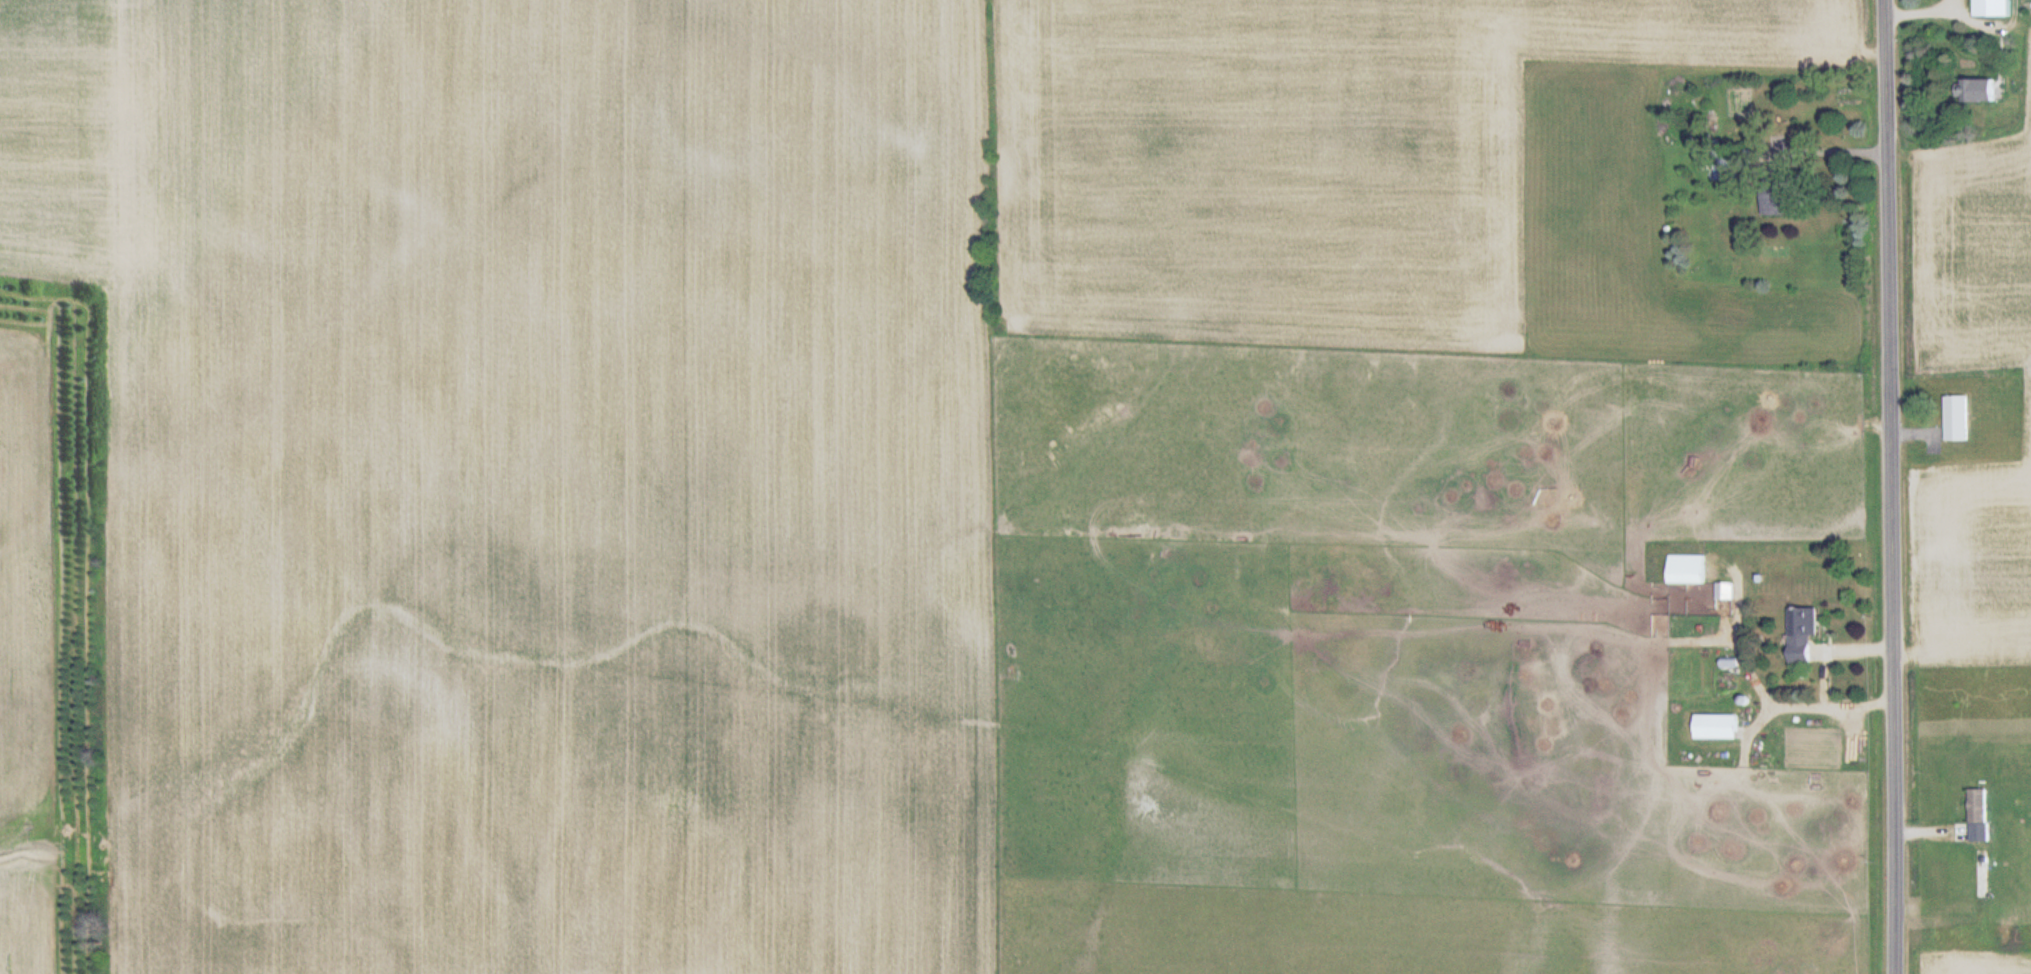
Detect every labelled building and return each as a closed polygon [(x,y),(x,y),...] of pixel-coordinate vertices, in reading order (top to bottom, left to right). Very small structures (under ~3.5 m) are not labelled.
[(2011,0),(1974,0),(1974,18),(2011,18),(2011,0)] [(1968,80),(1968,103),(1996,103),(1996,80),(1968,80)] [(1793,215),(1793,186),(1763,186),(1763,215),(1793,215)] [(1968,396),(1945,396),(1945,440),(1968,440),(1968,396)] [(1706,583),(1706,555),(1669,555),(1669,583),(1706,583)] [(1816,636),(1816,607),(1789,607),(1789,662),(1809,662),(1809,636),(1816,636)] [(1739,714),(1695,714),(1695,739),(1739,739),(1739,714)] [(1987,789),(1969,789),(1969,825),(1987,825),(1987,789)]
